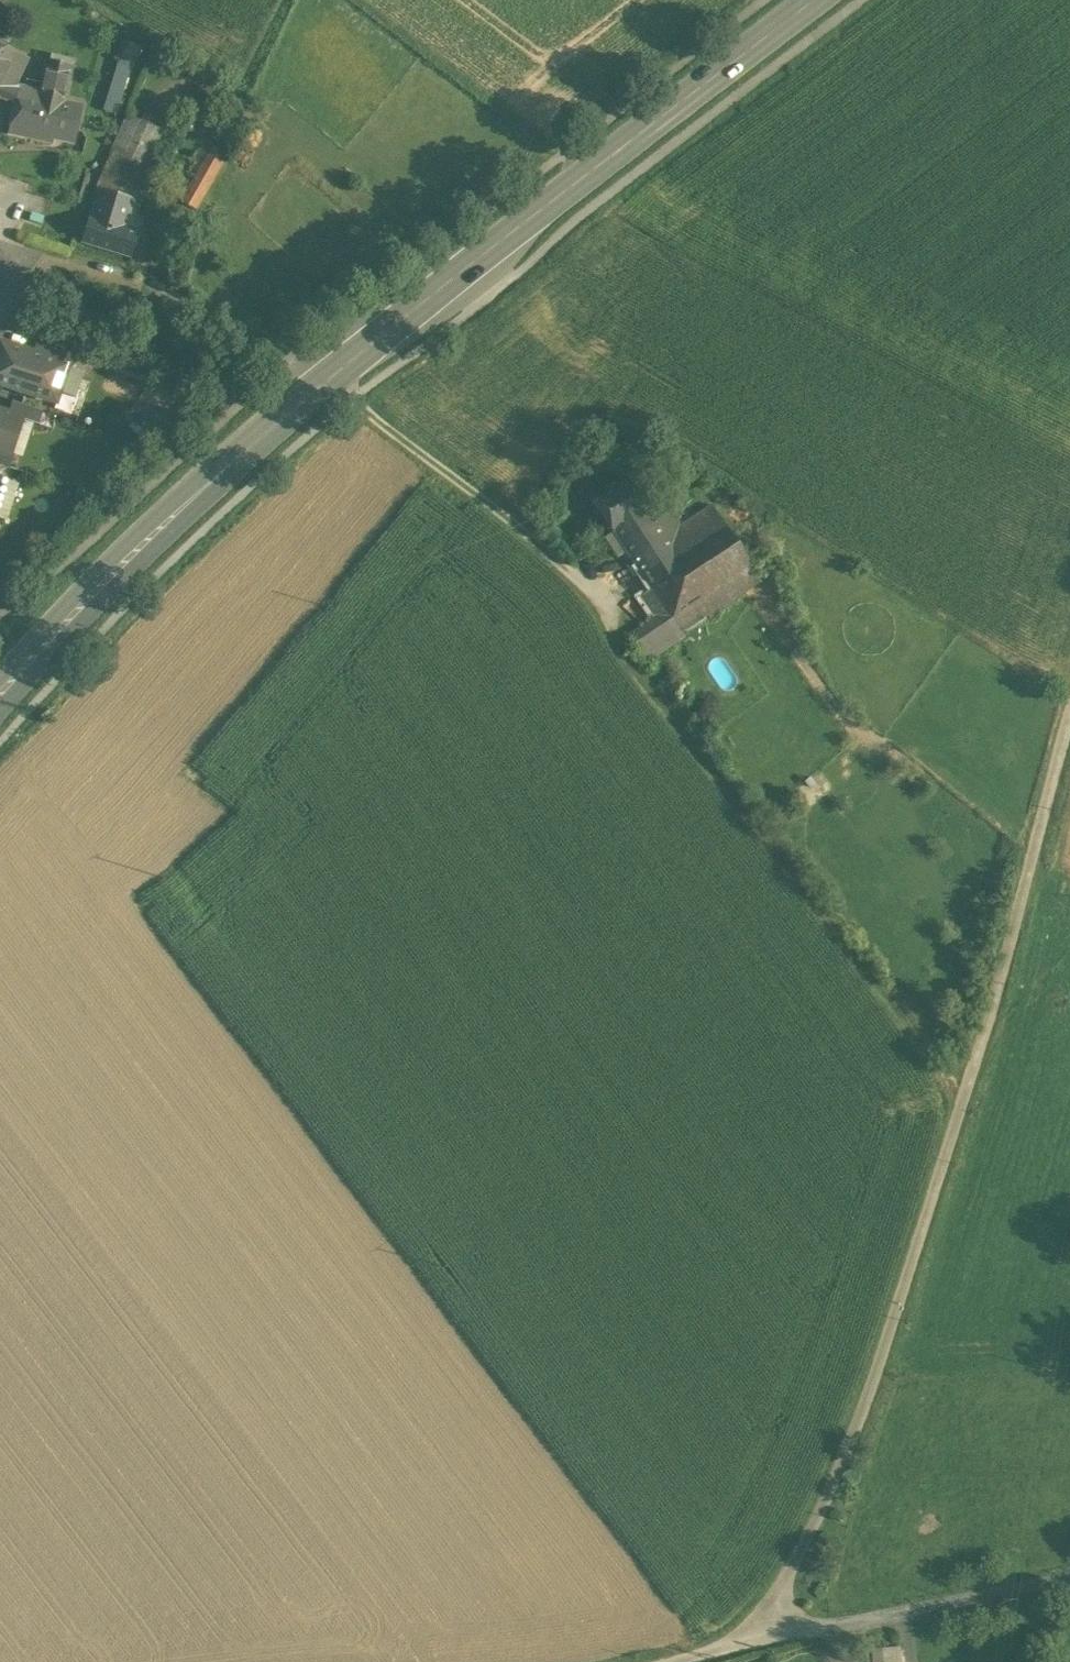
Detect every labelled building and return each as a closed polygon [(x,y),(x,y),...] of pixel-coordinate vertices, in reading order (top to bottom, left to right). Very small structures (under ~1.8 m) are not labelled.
[(122,111),(141,43),(125,38),(106,107),(122,111)] [(14,101),(10,125),(18,87),(15,81),(22,67),(12,62),(16,54),(0,46),(0,95),(14,101)] [(43,93),(18,87),(10,125),(9,132),(53,141),(56,128),(75,132),(81,107),(62,103),(70,67),(49,62),(43,93)] [(128,116),(99,188),(133,198),(163,130),(128,116)] [(211,150),(183,201),(197,209),(225,158),(211,150)] [(99,188),(82,242),(132,258),(141,230),(125,225),(133,198),(99,188)] [(76,353),(38,341),(34,353),(67,364),(67,365),(72,366),(76,353)] [(0,342),(0,382),(26,391),(29,383),(58,392),(67,365),(67,364),(34,353),(0,342)] [(43,410),(13,401),(9,413),(21,417),(21,419),(38,424),(43,410)] [(0,410),(0,450),(10,453),(10,452),(21,419),(21,417),(9,413),(0,410)] [(0,450),(0,464),(10,467),(14,453),(10,452),(10,453),(0,450)] [(654,618),(660,626),(750,568),(751,567),(711,506),(680,526),(665,502),(698,481),(692,472),(657,494),(660,497),(646,506),(648,509),(612,533),(625,553),(649,591),(641,597),(654,618)] [(591,500),(612,532),(612,533),(648,509),(646,506),(627,477),(591,500)] [(625,553),(612,533),(612,532),(603,538),(616,559),(625,553)] [(750,568),(660,626),(654,618),(641,627),(660,654),(683,636),(680,632),(706,616),(708,618),(758,581),(750,568)] [(660,654),(641,627),(626,637),(645,664),(660,654)] [(875,1661),(902,1661),(900,1645),(873,1648),(875,1661)]
